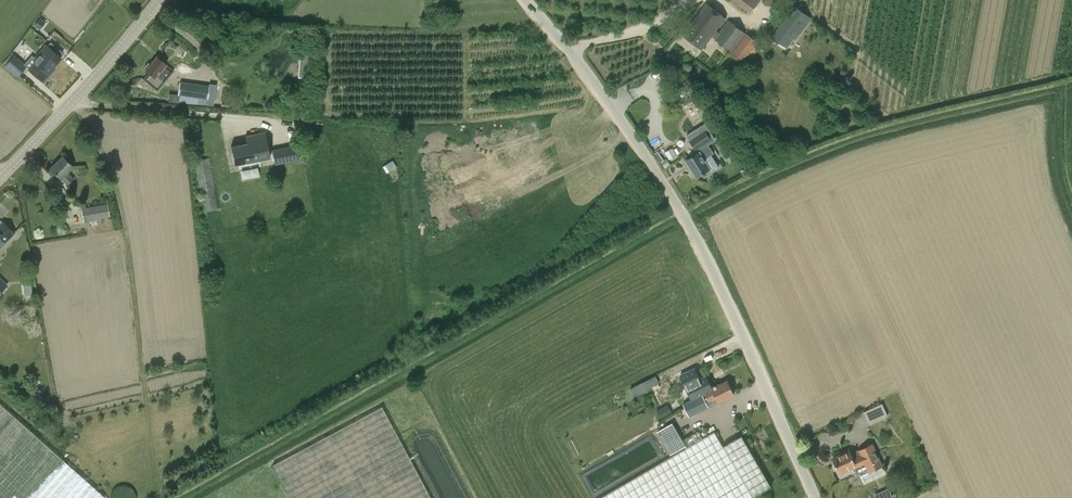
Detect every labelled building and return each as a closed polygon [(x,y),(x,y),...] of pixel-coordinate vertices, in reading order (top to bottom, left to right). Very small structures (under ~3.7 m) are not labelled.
[(751,12),(759,0),(735,0),(751,12)] [(702,49),(712,36),(716,39),(715,40),(733,52),(732,52),(744,61),(748,55),(751,57),(758,48),(755,45),(758,42),(747,33),(746,34),(728,19),(719,32),(717,30),(726,18),(706,3),(682,34),(702,49)] [(796,5),(773,36),(786,46),(794,36),(796,37),(811,16),(796,5)] [(34,23),(38,27),(44,20),(39,16),(34,23)] [(53,68),(61,58),(46,45),(34,59),(36,61),(29,69),(43,81),(54,69),(53,68)] [(12,53),(3,63),(6,65),(5,65),(18,77),(27,65),(14,54),(12,53)] [(157,90),(174,71),(157,56),(151,63),(148,62),(144,66),(146,69),(145,70),(148,73),(143,79),(157,90)] [(301,56),(299,77),(309,78),(311,57),(301,56)] [(177,100),(171,99),(171,101),(214,105),(216,86),(180,81),(177,100)] [(717,99),(728,107),(732,101),(726,96),(725,97),(723,95),(724,95),(722,93),(717,99)] [(693,103),(684,108),(695,124),(703,118),(693,103)] [(686,135),(698,154),(687,161),(697,177),(710,169),(711,171),(719,167),(717,164),(711,155),(715,153),(710,146),(708,144),(716,140),(706,123),(686,135)] [(246,142),(231,145),(234,164),(270,157),(269,156),(269,154),(265,132),(245,135),(246,142)] [(272,153),(273,156),(275,164),(299,159),(296,145),(272,150),(272,153)] [(68,185),(74,178),(68,172),(73,166),(62,156),(50,169),(61,179),(62,179),(68,185)] [(666,167),(672,164),(668,158),(662,162),(666,167)] [(393,161),(383,167),(387,173),(396,166),(393,161)] [(241,179),(260,177),(259,168),(240,170),(241,179)] [(220,206),(214,174),(196,178),(202,210),(220,206)] [(91,225),(98,224),(97,220),(110,217),(107,203),(81,208),(83,222),(91,221),(91,225)] [(14,233),(3,222),(0,225),(0,248),(14,233)] [(23,294),(33,292),(31,282),(21,283),(23,294)] [(705,394),(713,390),(711,388),(712,387),(706,376),(686,386),(692,400),(703,395),(705,394)] [(660,384),(657,377),(632,389),(635,396),(660,384)] [(713,390),(705,394),(708,401),(716,398),(718,402),(735,394),(728,380),(720,384),(719,384),(712,387),(711,388),(713,390)] [(24,391),(34,400),(42,391),(31,382),(24,391)] [(703,395),(692,400),(683,404),(689,416),(709,406),(703,395)] [(105,497),(0,403),(0,497),(104,497),(105,497)] [(869,424),(888,416),(882,404),(864,412),(869,424)] [(273,465),(291,497),(430,497),(381,407),(273,465)] [(669,413),(665,407),(657,412),(660,418),(669,413)] [(683,439),(673,423),(657,432),(670,455),(686,445),(687,447),(599,497),(753,497),(771,486),(742,436),(723,446),(717,436),(719,435),(717,432),(715,433),(714,431),(703,438),(698,430),(683,439)] [(840,474),(853,468),(856,475),(860,473),(861,476),(869,472),(869,473),(883,466),(873,444),(860,451),(859,450),(851,454),(849,450),(841,454),(842,456),(834,459),(834,458),(833,459),(840,474)] [(136,496),(136,494),(135,492),(133,490),(132,488),(130,487),(128,486),(125,485),(123,485),(121,486),(118,486),(116,487),(114,489),(113,491),(111,493),(111,495),(110,497),(137,497),(136,496)]
